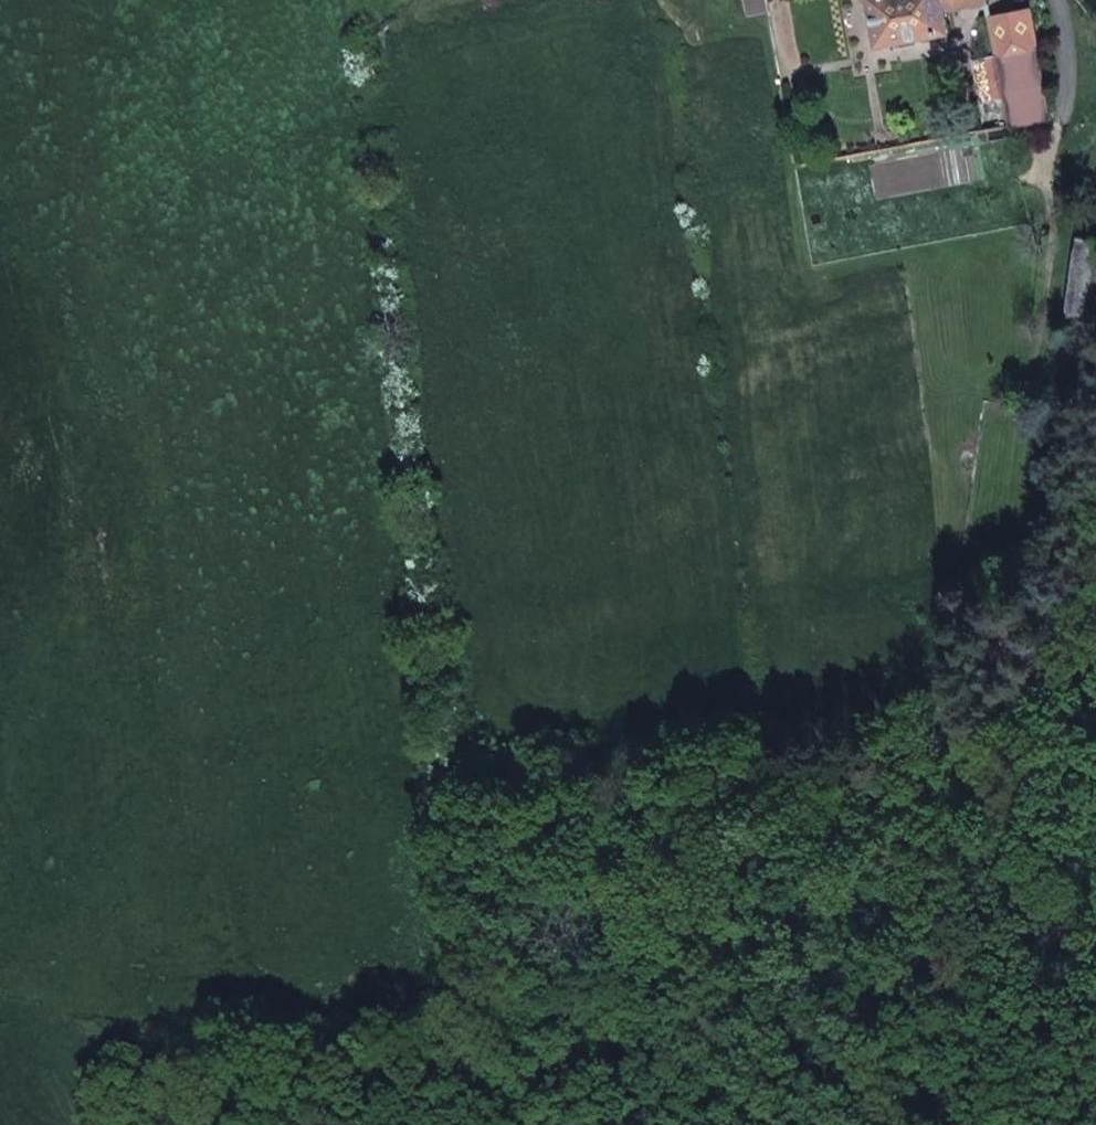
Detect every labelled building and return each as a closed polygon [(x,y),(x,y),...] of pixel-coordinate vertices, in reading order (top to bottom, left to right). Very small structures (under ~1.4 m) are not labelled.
[(881,45),(950,31),(945,8),(988,0),(872,0),(881,45)] [(1050,121),(1039,49),(975,60),(982,100),(1005,96),(1010,128),(1050,121)] [(1066,317),(1095,322),(1095,319),(1095,244),(1078,241),(1066,317)]
